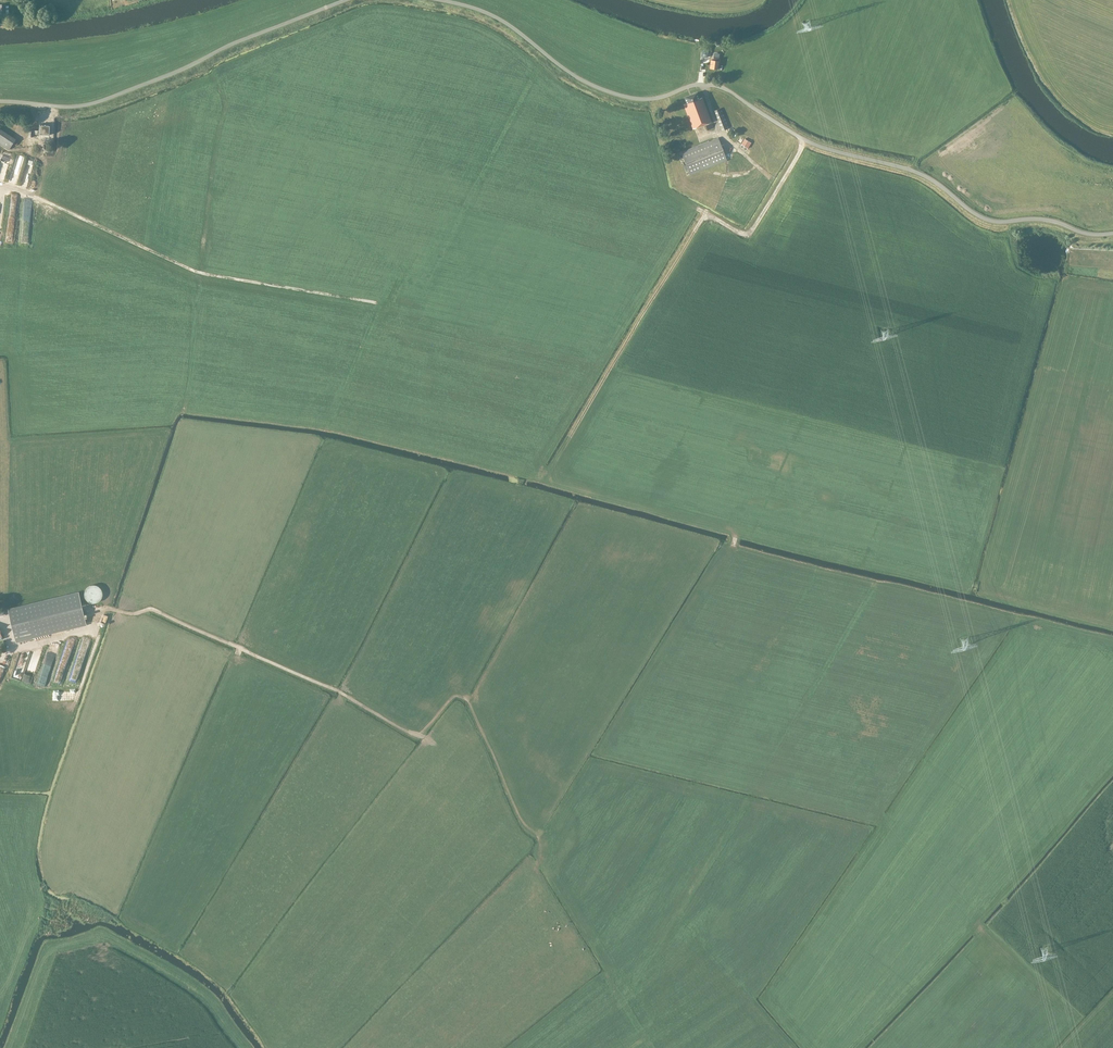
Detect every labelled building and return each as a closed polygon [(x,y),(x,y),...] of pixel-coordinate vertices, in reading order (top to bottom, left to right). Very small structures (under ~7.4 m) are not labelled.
[(711,60),(709,68),(717,69),(717,65),(718,66),(719,61),(718,61),(718,58),(713,57),(713,60),(711,60)] [(686,103),(683,105),(693,129),(711,122),(701,98),(699,99),(696,93),(684,98),(686,103)] [(720,109),(714,111),(722,131),(728,128),(720,109)] [(39,124),(39,134),(50,135),(50,125),(39,124)] [(13,144),(16,146),(19,143),(15,141),(15,140),(0,130),(0,143),(9,149),(13,144)] [(684,146),(684,145),(684,144),(683,143),(683,142),(683,141),(682,141),(682,140),(681,140),(681,139),(680,139),(679,139),(679,138),(678,138),(677,138),(676,138),(675,138),(674,138),(673,139),(672,139),(671,140),(670,141),(670,142),(669,142),(669,143),(669,144),(669,145),(669,146),(669,147),(669,148),(669,149),(670,149),(670,150),(670,151),(671,151),(671,152),(672,152),(673,153),(674,153),(675,153),(676,153),(677,153),(678,153),(679,153),(680,152),(681,152),(682,151),(683,150),(683,149),(683,148),(684,148),(684,147),(684,146)] [(681,153),(686,165),(683,166),(685,171),(688,170),(690,174),(726,160),(718,138),(681,153)] [(747,149),(751,143),(744,139),(741,145),(747,149)] [(84,593),(84,594),(84,595),(84,596),(85,597),(85,598),(86,599),(86,600),(87,600),(87,601),(88,601),(89,602),(90,602),(91,603),(92,603),(93,603),(94,603),(95,603),(96,602),(97,602),(98,602),(98,601),(99,601),(100,600),(101,599),(101,598),(102,597),(102,596),(102,595),(102,594),(102,593),(102,592),(102,591),(101,590),(101,589),(100,588),(100,587),(99,587),(98,586),(97,586),(96,585),(95,585),(94,585),(93,585),(92,585),(91,585),(90,585),(89,586),(88,586),(87,587),(86,588),(86,589),(85,589),(85,590),(85,591),(84,592),(84,593)] [(8,609),(16,643),(33,639),(33,638),(86,625),(79,592),(8,609)] [(50,643),(39,679),(45,681),(56,645),(50,643)] [(79,667),(80,668),(82,660),(78,659),(78,660),(74,659),(69,678),(72,679),(73,676),(76,677),(79,667)] [(14,664),(12,673),(21,675),(23,666),(14,664)]
